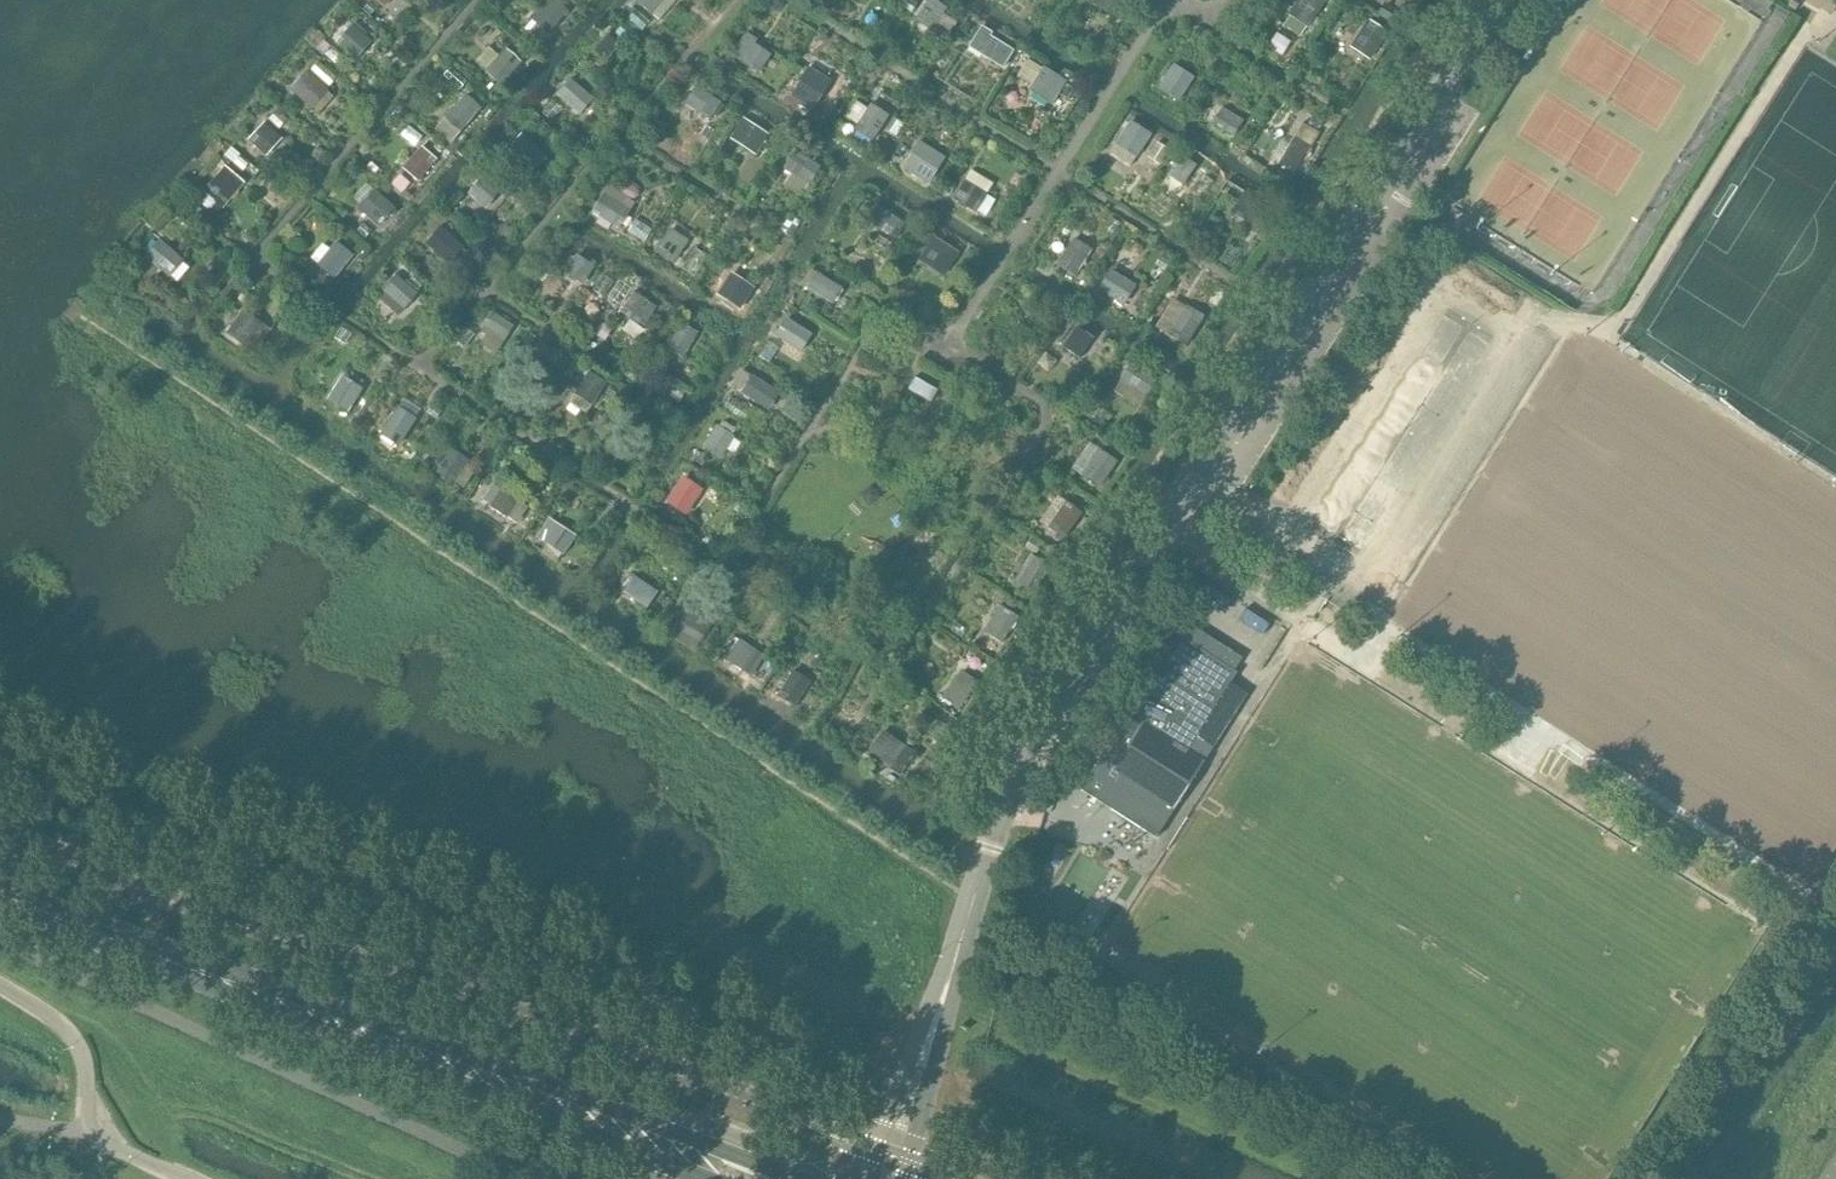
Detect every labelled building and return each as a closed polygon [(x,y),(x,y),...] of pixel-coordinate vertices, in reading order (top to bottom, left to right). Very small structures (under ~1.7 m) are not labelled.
[(388,11),(392,14),(404,0),(376,0),(388,11)] [(550,36),(569,13),(554,0),(553,0),(535,23),(550,36)] [(651,16),(653,14),(659,19),(676,0),(636,0),(635,2),(651,16)] [(915,20),(932,31),(933,30),(947,39),(958,22),(944,13),(947,7),(936,0),(929,0),(915,20)] [(1094,4),(1119,20),(1132,0),(1096,0),(1094,4)] [(1307,31),(1324,3),(1319,0),(1301,0),(1289,19),(1307,31)] [(1423,0),(1391,0),(1395,3),(1392,7),(1401,12),(1407,2),(1418,8),(1423,0)] [(336,43),(349,56),(351,57),(372,34),(356,20),(336,43)] [(1385,39),(1365,25),(1352,43),(1373,57),(1385,39)] [(981,29),(968,49),(1003,70),(1015,49),(981,29)] [(609,36),(594,53),(607,64),(621,48),(609,36)] [(755,45),(742,64),(761,76),(773,57),(755,45)] [(503,86),(512,76),(523,63),(506,48),(499,55),(489,46),(475,62),(503,86)] [(1053,104),(1065,85),(1068,81),(1044,66),(1043,68),(1028,59),(1018,76),(1033,85),(1030,90),(1053,104)] [(1195,79),(1172,65),(1158,88),(1180,103),(1195,79)] [(290,91),(312,110),(314,108),(320,114),(335,98),(329,93),(330,91),(308,71),(290,91)] [(808,74),(793,96),(811,108),(826,86),(808,74)] [(571,80),(557,96),(579,118),(593,102),(571,80)] [(697,88),(685,106),(710,123),(722,104),(697,88)] [(466,95),(447,119),(436,131),(451,144),(462,132),(483,109),(466,95)] [(891,118),(872,105),(869,109),(857,101),(847,115),(860,124),(854,132),(873,144),(891,118)] [(1223,107),(1212,123),(1234,136),(1244,121),(1223,107)] [(250,139),(267,154),(284,134),(267,119),(250,139)] [(745,119),(730,143),(749,156),(764,132),(745,119)] [(1137,158),(1152,134),(1130,120),(1115,145),(1137,158)] [(1295,173),(1310,147),(1312,148),(1321,134),(1303,123),(1295,137),(1294,137),(1290,144),(1282,139),(1271,157),(1280,162),(1279,163),(1295,173)] [(726,126),(720,135),(727,141),(734,131),(726,126)] [(548,155),(522,132),(508,148),(533,171),(548,155)] [(404,171),(419,184),(438,163),(423,149),(404,171)] [(921,150),(909,168),(929,180),(941,163),(921,150)] [(822,169),(795,151),(784,168),(792,173),(784,185),(803,197),(810,185),(811,185),(822,169)] [(1196,169),(1182,160),(1172,177),(1185,186),(1196,169)] [(207,188),(222,201),(226,205),(245,182),(226,166),(207,188)] [(486,209),(500,193),(502,190),(484,174),(468,194),(469,195),(464,202),(479,215),(484,208),(486,209)] [(965,181),(953,199),(976,215),(988,196),(965,181)] [(1204,181),(1198,192),(1205,196),(1211,186),(1204,181)] [(619,230),(630,213),(637,202),(610,185),(605,194),(604,194),(592,213),(619,230)] [(1254,225),(1264,211),(1266,206),(1244,192),(1241,197),(1232,211),(1254,225)] [(377,195),(361,213),(379,229),(395,210),(377,195)] [(877,204),(867,220),(896,239),(906,223),(877,204)] [(790,217),(780,233),(792,240),(801,224),(790,217)] [(674,264),(690,240),(671,228),(655,252),(674,264)] [(441,230),(428,245),(449,264),(462,249),(441,230)] [(159,239),(144,258),(134,271),(152,285),(163,271),(170,278),(185,260),(177,253),(159,239)] [(1072,239),(1056,265),(1074,278),(1091,251),(1072,239)] [(338,242),(319,266),(334,279),(354,256),(338,242)] [(941,245),(925,270),(950,286),(966,261),(941,245)] [(577,257),(565,275),(583,287),(595,268),(577,257)] [(767,259),(757,274),(766,279),(775,264),(767,259)] [(1111,268),(1098,289),(1124,305),(1137,286),(1111,268)] [(725,274),(714,292),(741,310),(753,291),(725,274)] [(816,274),(807,288),(832,304),(841,290),(816,274)] [(397,277),(383,293),(405,312),(419,296),(397,277)] [(634,291),(621,312),(645,327),(658,306),(634,291)] [(1187,346),(1205,316),(1187,305),(1187,306),(1174,298),(1156,328),(1187,346)] [(242,311),(225,335),(247,351),(265,327),(242,311)] [(515,325),(494,312),(482,331),(487,334),(481,343),(498,353),(515,325)] [(784,319),(773,337),(801,354),(812,336),(784,319)] [(699,335),(682,325),(668,348),(684,358),(699,335)] [(1080,360),(1094,340),(1096,339),(1078,326),(1063,348),(1080,360)] [(470,335),(459,354),(470,361),(482,342),(470,335)] [(540,343),(530,359),(553,373),(563,357),(540,343)] [(1146,402),(1157,384),(1159,381),(1133,362),(1119,384),(1146,402)] [(754,377),(742,370),(732,385),(744,392),(743,394),(770,412),(781,394),(754,377)] [(590,374),(575,397),(593,408),(607,385),(590,374)] [(363,390),(345,378),(341,376),(326,400),(328,401),(322,409),(342,422),(346,415),(363,390)] [(942,393),(913,376),(905,389),(934,406),(942,393)] [(611,389),(601,405),(609,411),(620,394),(611,389)] [(395,413),(381,435),(400,447),(418,419),(399,407),(395,413)] [(718,427),(703,449),(721,461),(735,438),(718,427)] [(655,435),(646,428),(640,437),(650,444),(655,435)] [(1101,488),(1109,474),(1118,461),(1091,443),(1073,469),(1101,488)] [(453,450),(437,475),(455,487),(471,462),(453,450)] [(686,478),(668,505),(685,517),(703,489),(686,478)] [(521,500),(502,488),(501,489),(493,484),(482,500),(491,505),(489,508),(508,520),(521,500)] [(1064,503),(1047,530),(1066,541),(1082,515),(1064,503)] [(557,524),(545,544),(546,545),(541,552),(557,563),(562,555),(564,556),(576,537),(557,524)] [(582,543),(572,558),(582,565),(592,549),(582,543)] [(1031,557),(1014,583),(1010,590),(1028,601),(1049,568),(1031,557)] [(623,592),(657,615),(668,598),(634,576),(623,592)] [(1001,605),(984,632),(1002,643),(1018,616),(1001,605)] [(712,626),(687,610),(686,609),(669,636),(695,652),(700,646),(712,626)] [(1178,636),(1142,692),(1079,789),(1155,838),(1213,748),(1196,738),(1236,673),(1233,671),(1242,658),(1188,624),(1179,637),(1178,636)] [(741,641),(727,663),(743,673),(756,652),(741,641)] [(960,711),(979,682),(961,670),(942,699),(960,711)] [(794,672),(776,699),(795,711),(812,684),(794,672)] [(1112,688),(1102,704),(1115,712),(1125,696),(1112,688)] [(923,713),(913,729),(924,735),(934,720),(923,713)] [(884,731),(868,756),(891,771),(891,770),(901,776),(915,753),(906,747),(907,745),(884,731)]
